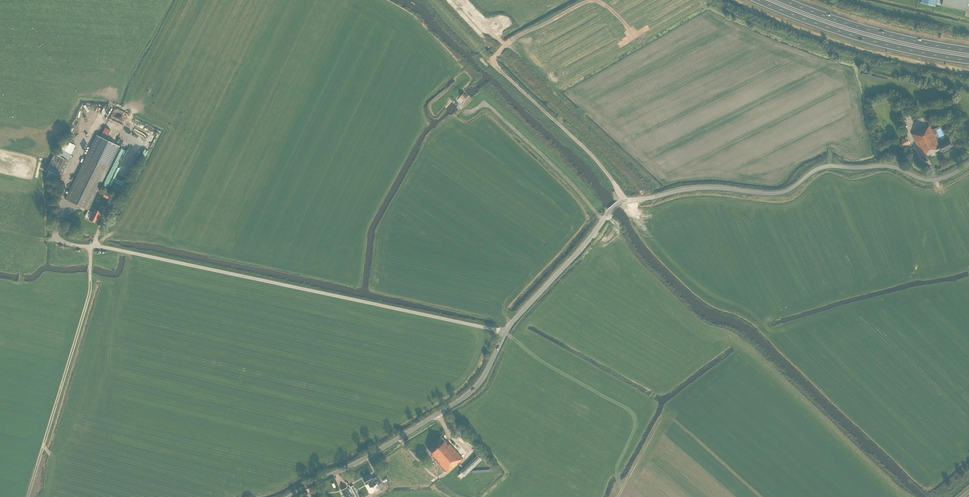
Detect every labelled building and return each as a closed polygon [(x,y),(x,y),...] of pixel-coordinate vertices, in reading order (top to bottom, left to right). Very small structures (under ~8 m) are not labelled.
[(966,11),(968,0),(943,0),(942,5),(966,11)] [(863,72),(862,75),(888,81),(889,79),(863,72)] [(913,123),(921,119),(918,113),(910,117),(913,123)] [(938,145),(929,125),(911,134),(922,158),(939,150),(940,152),(952,146),(950,141),(945,143),(944,142),(938,145)] [(101,136),(107,139),(111,130),(106,127),(101,136)] [(98,211),(99,208),(91,204),(119,147),(96,135),(65,199),(88,210),(92,212),(89,219),(97,223),(102,213),(98,211)] [(903,146),(910,143),(907,138),(900,141),(903,146)] [(68,142),(67,145),(63,144),(61,150),(73,154),(76,145),(68,142)] [(48,171),(60,177),(68,161),(56,155),(48,171)] [(116,182),(112,189),(120,193),(124,186),(116,182)] [(107,206),(112,208),(115,199),(110,197),(107,206)] [(441,436),(427,448),(433,454),(432,455),(448,473),(458,464),(457,463),(460,461),(463,458),(447,441),(446,442),(441,436)] [(477,455),(460,471),(465,476),(482,460),(477,455)] [(373,479),(370,474),(363,478),(366,484),(370,482),(372,486),(378,483),(378,484),(382,482),(378,475),(375,477),(373,479)] [(347,487),(341,490),(344,496),(349,496),(351,496),(347,487)]
